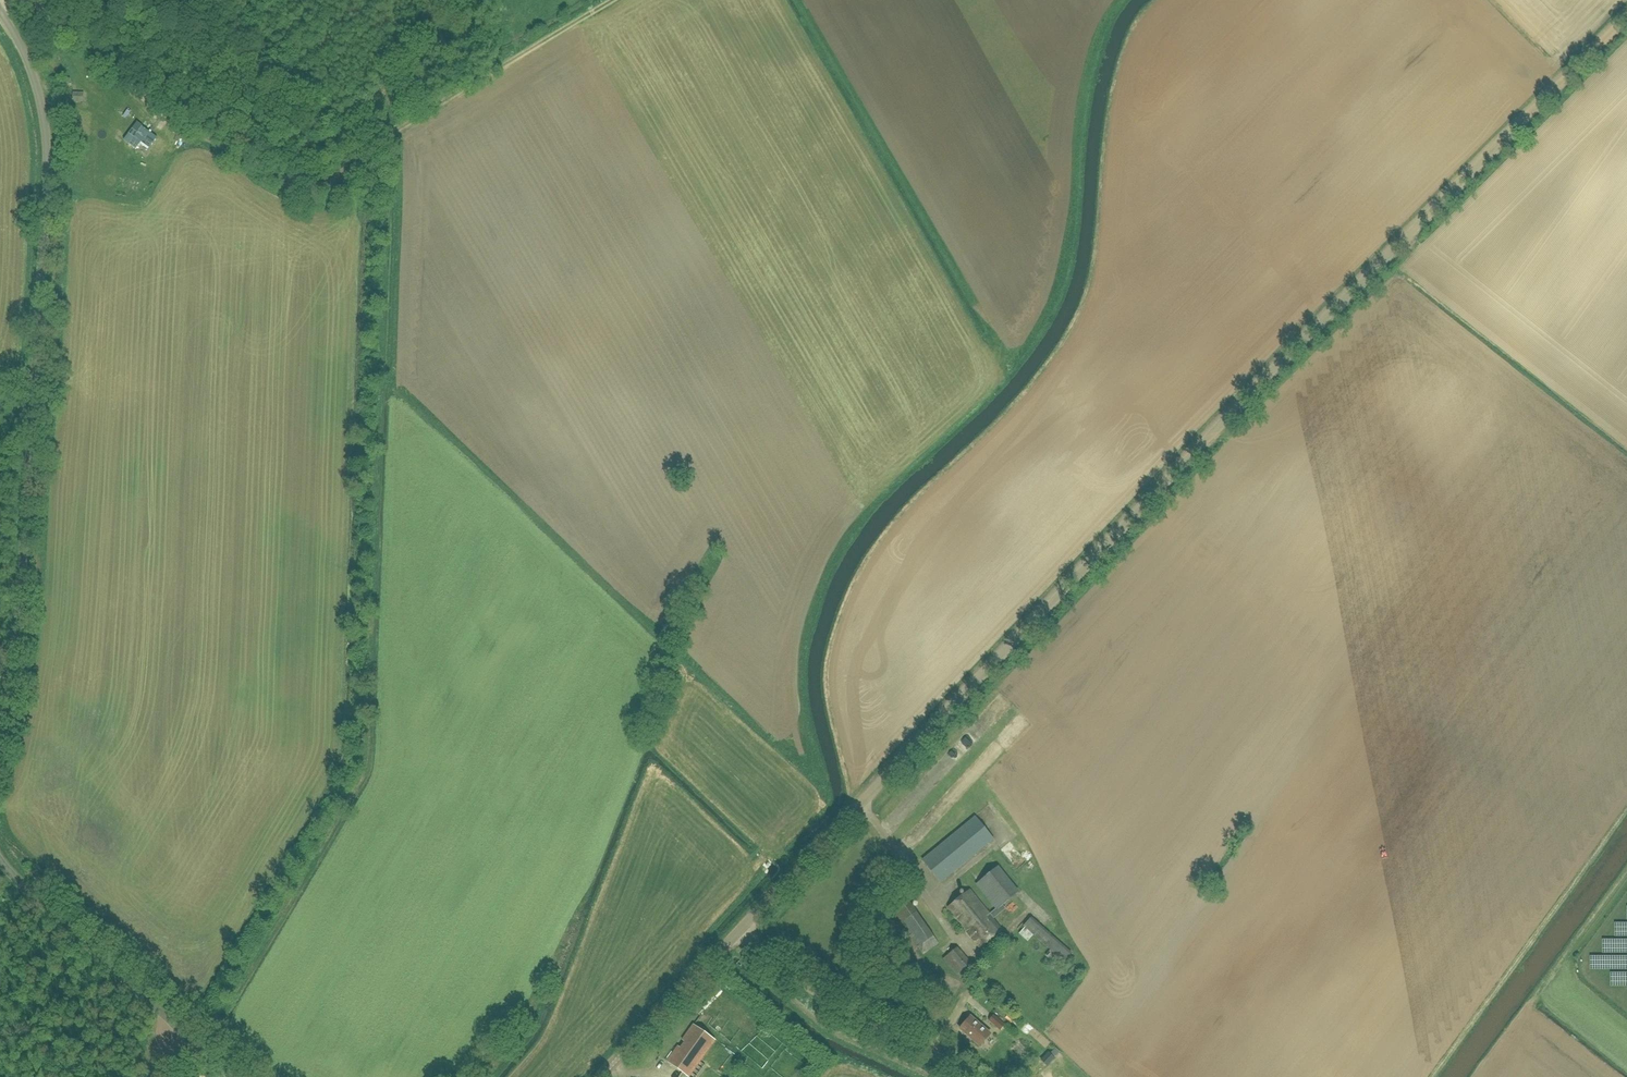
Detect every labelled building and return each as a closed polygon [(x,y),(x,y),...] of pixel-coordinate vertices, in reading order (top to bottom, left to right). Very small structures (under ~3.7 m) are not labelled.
[(998,720),(1008,711),(1000,703),(990,712),(998,720)] [(993,840),(976,818),(923,860),(941,882),(993,840)] [(1017,865),(1026,858),(1013,843),(1005,850),(1017,865)] [(1019,892),(998,866),(976,884),(995,907),(988,913),(970,890),(948,908),(968,933),(981,949),(1003,931),(993,919),(1005,909),(1002,906),(1019,892)] [(938,944),(902,892),(887,902),(923,955),(938,944)] [(1042,909),(1037,913),(1043,920),(1048,916),(1042,909)] [(971,964),(958,947),(943,959),(956,975),(971,964)] [(1006,1024),(994,1014),(989,1021),(1001,1031),(1006,1024)] [(991,1034),(971,1017),(960,1029),(980,1046),(991,1034)] [(678,1046),(667,1062),(689,1076),(715,1041),(694,1025),(683,1041),(685,1043),(681,1048),(678,1046)] [(1056,1058),(1049,1051),(1040,1059),(1047,1066),(1056,1058)]
